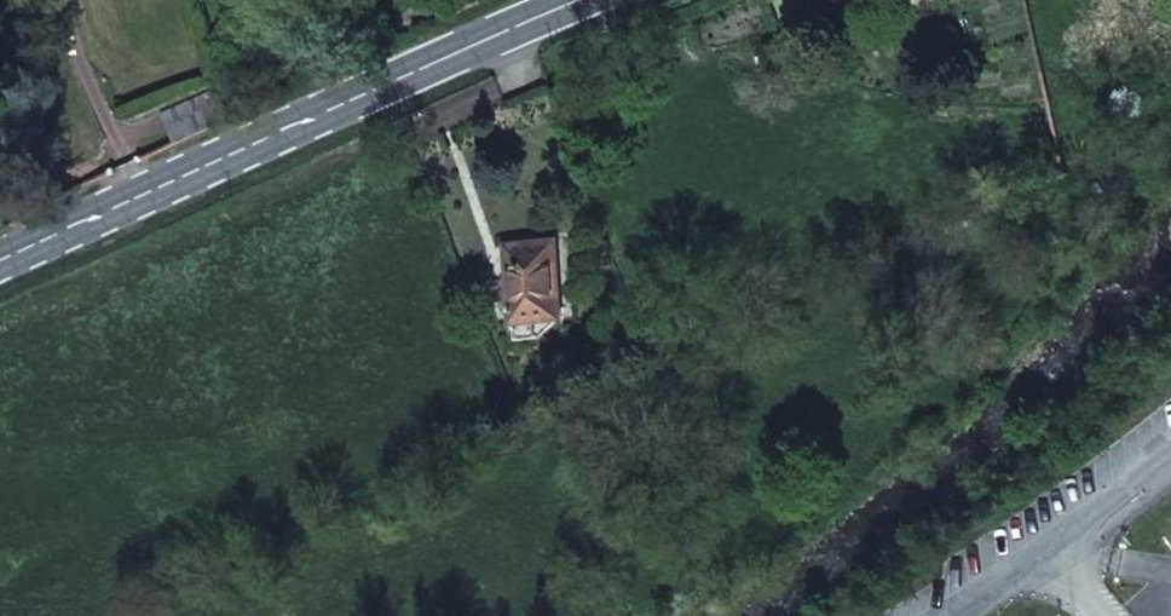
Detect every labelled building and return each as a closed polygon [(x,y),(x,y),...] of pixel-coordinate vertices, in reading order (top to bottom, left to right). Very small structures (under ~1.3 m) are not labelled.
[(215,92),(166,113),(179,142),(228,120),(215,92)] [(509,245),(517,320),(566,315),(558,240),(509,245)] [(566,315),(517,320),(519,338),(568,334),(566,315)]
